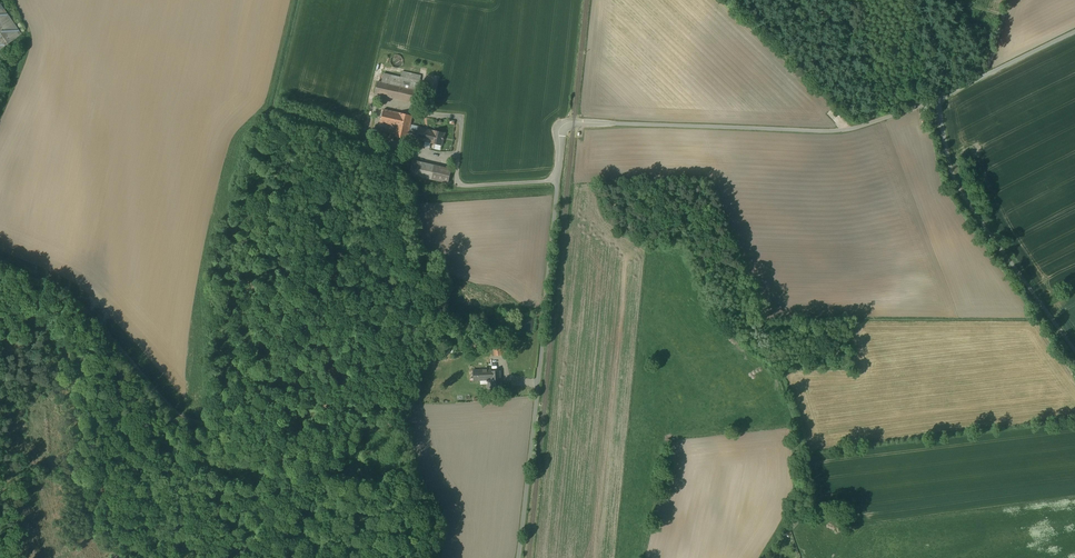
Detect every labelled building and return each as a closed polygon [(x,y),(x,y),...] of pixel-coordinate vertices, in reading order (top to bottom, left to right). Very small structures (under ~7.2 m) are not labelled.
[(0,5),(0,49),(21,34),(0,5)] [(399,56),(397,55),(396,55),(395,55),(394,56),(393,56),(393,57),(392,57),(391,58),(391,59),(391,60),(390,60),(390,61),(390,62),(390,63),(391,64),(391,65),(392,66),(393,67),(394,67),(395,68),(397,68),(398,68),(400,67),(401,66),(402,66),(402,65),(403,64),(403,63),(403,62),(403,61),(403,60),(403,59),(402,59),(402,58),(401,57),(400,56),(399,56)] [(410,82),(391,78),(389,84),(386,96),(386,97),(415,103),(420,82),(410,80),(410,82)] [(399,113),(383,109),(380,124),(389,126),(393,127),(396,127),(399,113)] [(412,116),(399,113),(396,127),(394,136),(407,139),(408,135),(409,128),(412,116)] [(389,126),(380,124),(377,136),(386,138),(387,132),(389,126)] [(433,131),(419,128),(418,130),(409,128),(408,135),(410,135),(417,137),(416,139),(430,142),(431,142),(433,131)] [(444,133),(433,131),(431,142),(430,142),(430,143),(442,145),(443,140),(444,137),(444,136),(444,133)] [(411,167),(408,157),(402,159),(406,170),(411,168),(412,168),(411,167)] [(418,162),(413,160),(411,167),(412,168),(411,168),(409,174),(415,175),(418,162)] [(435,165),(418,162),(415,175),(431,179),(435,165)] [(451,169),(435,165),(431,179),(448,183),(451,169)] [(500,345),(493,346),(494,356),(501,355),(500,345)] [(491,369),(473,370),(473,381),(488,380),(491,380),(491,371),(491,369)] [(500,371),(491,371),(491,380),(488,380),(489,388),(500,387),(500,371)]
